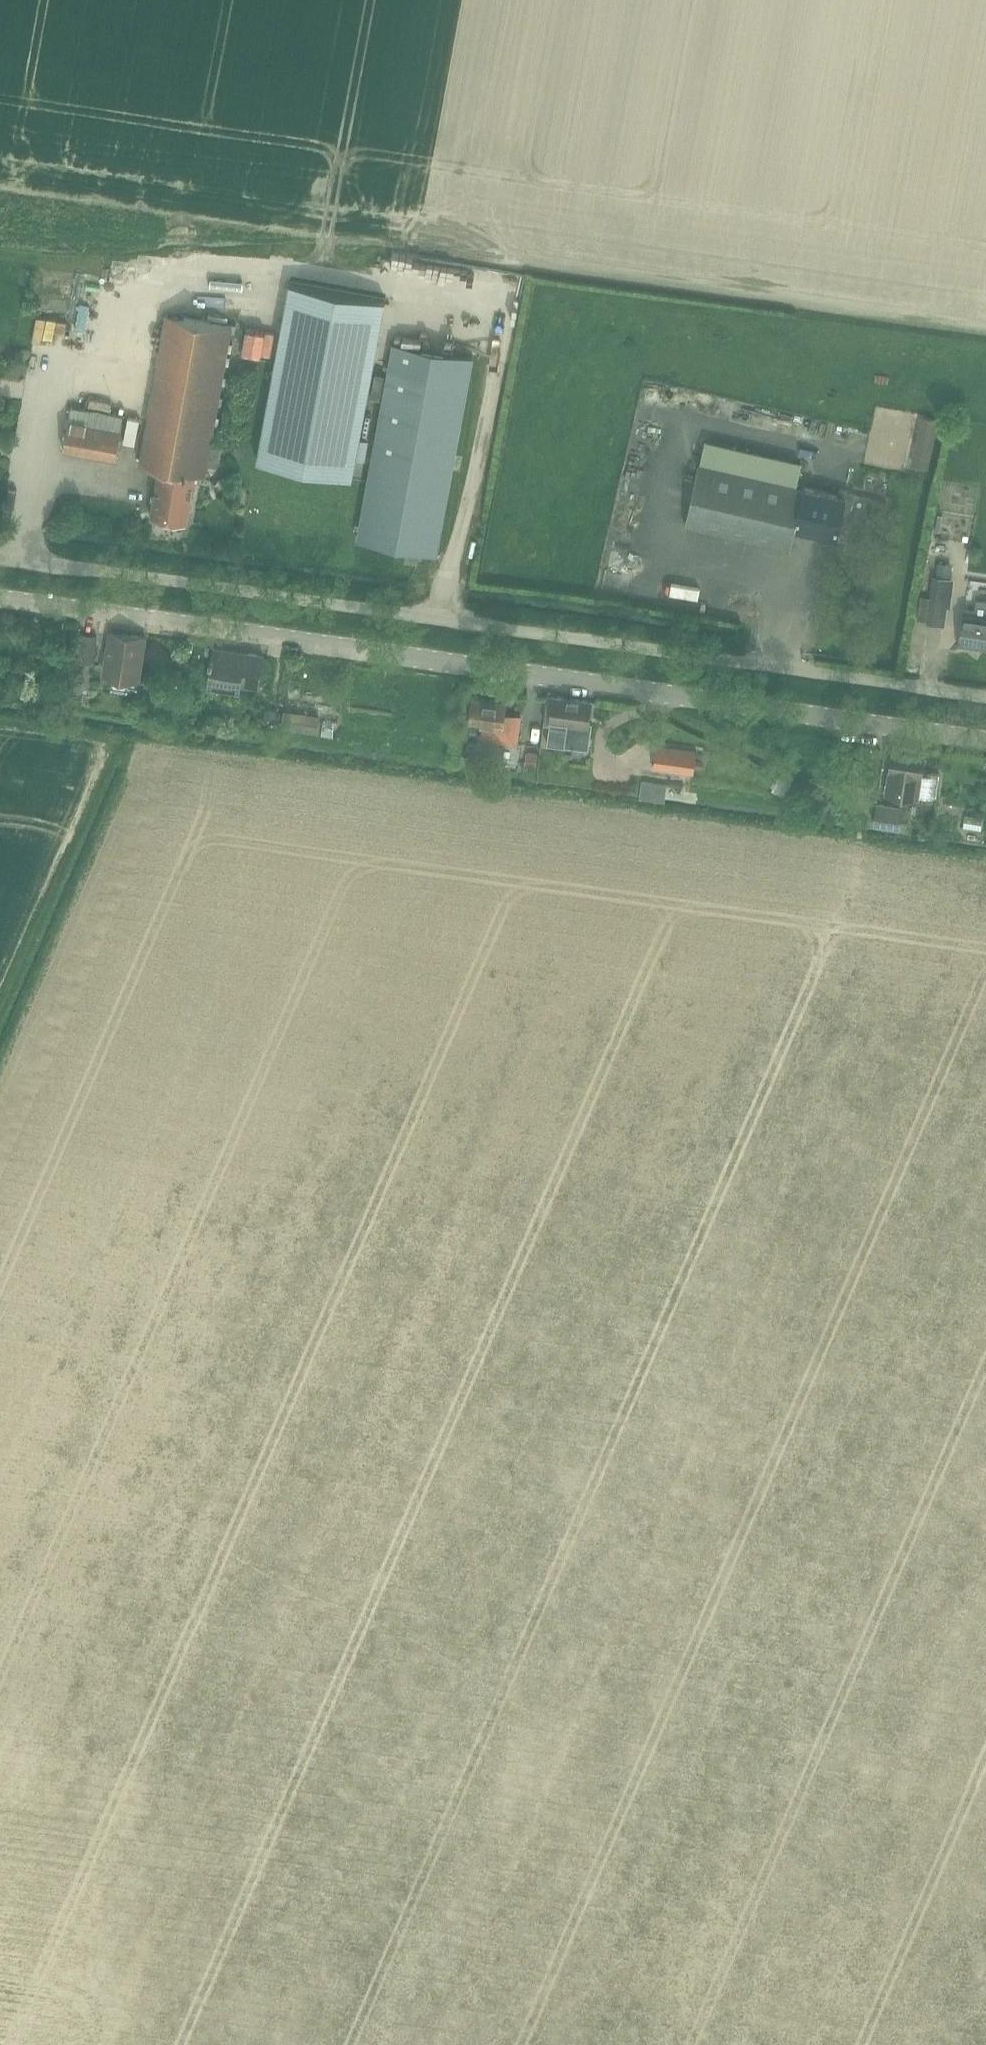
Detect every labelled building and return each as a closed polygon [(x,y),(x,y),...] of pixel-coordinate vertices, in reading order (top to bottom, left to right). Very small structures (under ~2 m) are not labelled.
[(11,264),(10,273),(25,275),(27,267),(11,264)] [(291,282),(257,460),(352,478),(356,458),(366,460),(370,439),(360,437),(386,300),(291,282)] [(166,315),(141,463),(158,466),(159,466),(197,473),(207,475),(207,474),(208,465),(213,466),(219,467),(220,461),(223,447),(212,445),(233,326),(225,325),(196,320),(166,315)] [(384,400),(359,539),(438,553),(474,357),(395,342),(389,375),(376,373),(371,397),(384,400)] [(71,407),(64,449),(118,458),(125,416),(71,407)] [(922,416),(911,466),(929,469),(939,420),(922,416)] [(700,462),(686,523),(791,549),(796,528),(838,538),(844,510),(852,511),(857,492),(846,489),(839,488),(837,495),(700,462)] [(159,466),(151,514),(189,521),(197,473),(159,466)] [(939,562),(937,576),(951,578),(953,564),(939,562)] [(937,576),(934,575),(927,624),(946,626),(949,602),(952,603),(955,578),(951,578),(937,576)] [(985,647),(985,612),(964,609),(960,643),(985,647)] [(111,630),(106,670),(116,671),(114,684),(141,687),(148,635),(111,630)] [(81,632),(78,658),(96,660),(99,635),(81,632)] [(214,647),(209,685),(242,690),(243,682),(260,684),(265,654),(214,647)] [(550,695),(546,722),(551,723),(550,726),(548,744),(589,750),(593,724),(590,724),(593,701),(554,695),(550,695)] [(486,722),(484,732),(483,738),(518,743),(522,716),(505,714),(507,703),(475,698),(471,719),(486,722)] [(266,708),(265,719),(277,720),(278,710),(266,708)] [(322,715),(284,710),(282,727),(319,732),(322,715)] [(893,744),(886,789),(919,794),(920,791),(936,794),(939,776),(922,773),(926,749),(893,744)] [(694,774),(697,750),(657,745),(654,768),(694,774)] [(587,751),(570,748),(566,768),(584,771),(587,751)] [(540,753),(526,751),(525,766),(539,766),(540,753)] [(778,775),(772,788),(786,795),(792,781),(778,775)] [(874,821),(889,823),(901,825),(904,804),(877,800),(874,821)]
